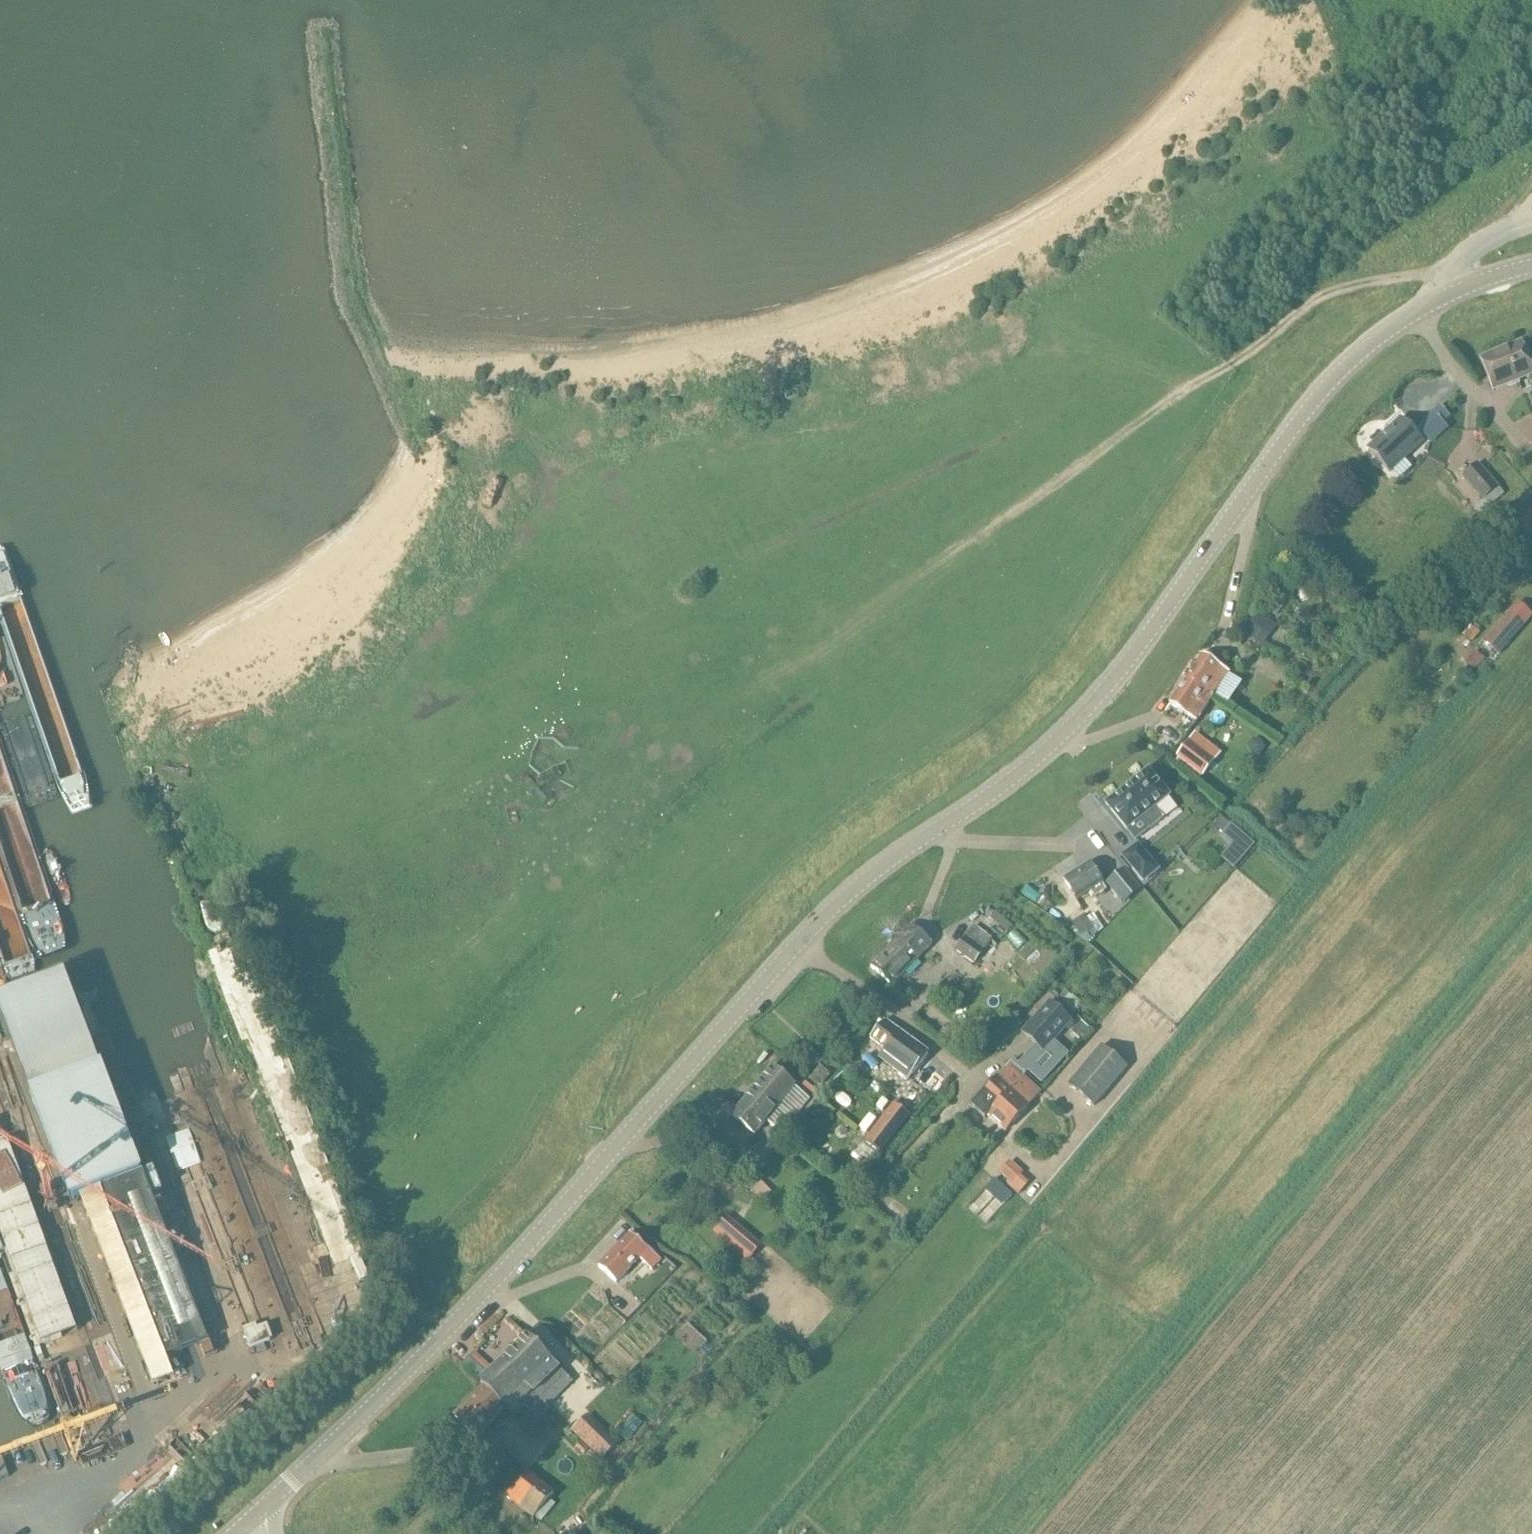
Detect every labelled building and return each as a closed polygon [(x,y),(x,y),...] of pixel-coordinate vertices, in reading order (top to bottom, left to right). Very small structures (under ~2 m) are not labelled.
[(1521,343),(1481,359),(1494,391),(1531,376),(1531,371),(1521,343)] [(1450,418),(1440,407),(1433,413),(1443,424),(1450,418)] [(1400,421),(1364,456),(1386,479),(1421,445),(1400,421)] [(1523,433),(1531,444),(1531,426),(1523,433)] [(1463,477),(1484,501),(1499,488),(1478,463),(1463,477)] [(1518,526),(1531,541),(1531,513),(1518,526)] [(1259,612),(1244,632),(1262,646),(1278,627),(1259,612)] [(1484,643),(1498,656),(1500,657),(1526,626),(1511,612),(1484,643)] [(1471,644),(1480,634),(1478,632),(1481,628),(1474,622),(1462,636),(1471,644)] [(1475,652),(1465,663),(1475,671),(1485,660),(1475,652)] [(1203,655),(1186,680),(1212,699),(1229,675),(1203,655)] [(1196,722),(1212,699),(1186,680),(1170,704),(1196,722)] [(1301,692),(1290,709),(1296,713),(1308,696),(1301,692)] [(1189,742),(1178,756),(1203,776),(1214,762),(1189,742)] [(1170,797),(1149,770),(1106,805),(1127,831),(1143,819),(1150,829),(1164,818),(1156,808),(1170,797)] [(1223,834),(1219,838),(1230,847),(1220,858),(1234,870),(1255,846),(1231,824),(1231,825),(1230,825),(1223,834)] [(1138,844),(1122,857),(1144,884),(1160,871),(1138,844)] [(1092,891),(1096,898),(1107,891),(1090,864),(1064,880),(1077,900),(1092,891)] [(1126,871),(1108,884),(1122,903),(1139,889),(1126,871)] [(1073,923),(1081,937),(1085,942),(1098,933),(1095,928),(1086,915),(1073,923)] [(912,925),(911,927),(871,967),(891,986),(888,989),(903,1004),(909,997),(895,983),(932,944),(912,925)] [(957,951),(974,963),(981,968),(998,943),(975,926),(967,938),(957,951)] [(143,1173),(144,1173),(65,971),(0,997),(0,1018),(70,1202),(86,1196),(143,1173)] [(1049,1001),(1020,1034),(1044,1055),(1072,1022),(1049,1001)] [(929,1055),(885,1021),(871,1039),(885,1050),(879,1058),(909,1080),(929,1055)] [(1082,1022),(1071,1033),(1081,1043),(1092,1032),(1082,1022)] [(948,1025),(939,1035),(952,1046),(960,1036),(948,1025)] [(820,1057),(812,1050),(806,1045),(801,1052),(819,1066),(823,1061),(820,1058),(820,1057)] [(1102,1046),(1068,1085),(1095,1107),(1128,1068),(1102,1046)] [(1006,1069),(972,1107),(986,1119),(987,1118),(989,1119),(1025,1079),(1024,1077),(1010,1065),(1006,1069)] [(820,1066),(812,1076),(822,1085),(830,1075),(820,1066)] [(772,1068),(763,1080),(733,1115),(755,1134),(767,1121),(782,1133),(810,1099),(772,1068)] [(860,1082),(865,1075),(858,1070),(853,1077),(860,1082)] [(1005,1133),(1041,1094),(1025,1079),(989,1119),(1005,1133)] [(817,1100),(809,1108),(814,1112),(822,1104),(817,1100)] [(880,1154),(910,1116),(895,1104),(865,1143),(880,1154)] [(0,1147),(0,1231),(41,1344),(78,1331),(9,1143),(0,1147)] [(1000,1173),(1013,1185),(1024,1174),(1011,1161),(1000,1173)] [(86,1196),(126,1299),(157,1379),(181,1370),(177,1360),(182,1358),(180,1353),(208,1342),(143,1173),(86,1196)] [(753,1174),(739,1188),(750,1200),(764,1185),(753,1174)] [(599,1267),(616,1284),(639,1259),(651,1271),(661,1261),(649,1250),(648,1250),(631,1233),(599,1267)] [(250,1349),(271,1341),(266,1329),(256,1333),(255,1330),(245,1335),(250,1349)] [(570,1348),(555,1332),(546,1341),(562,1356),(570,1348)] [(527,1336),(526,1337),(503,1359),(538,1394),(562,1371),(527,1336)] [(321,1337),(314,1339),(317,1347),(324,1344),(321,1337)] [(484,1386),(507,1409),(515,1417),(538,1394),(503,1359),(480,1382),(484,1386)] [(580,1383),(576,1386),(586,1396),(589,1393),(580,1383)] [(507,1409),(484,1386),(454,1416),(476,1439),(507,1409)] [(633,1416),(620,1432),(630,1440),(643,1424),(633,1416)] [(582,1442),(589,1450),(601,1439),(593,1431),(582,1442)] [(534,1518),(555,1492),(503,1451),(483,1477),(534,1518)]
